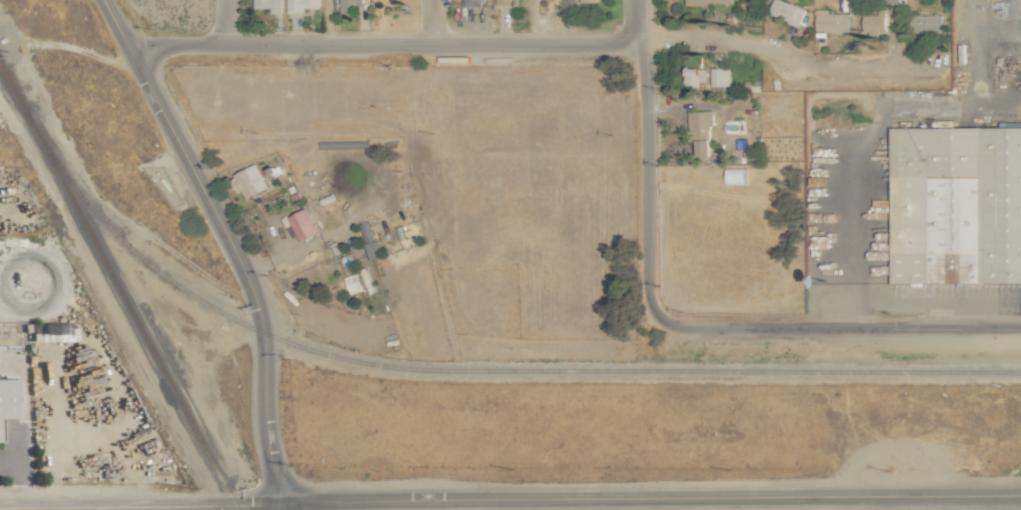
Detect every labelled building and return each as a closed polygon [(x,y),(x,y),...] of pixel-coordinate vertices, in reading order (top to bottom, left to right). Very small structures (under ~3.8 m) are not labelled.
[(252,9),(270,9),(270,13),(281,14),(281,0),(252,0),(252,9)] [(286,13),(303,13),(303,8),(319,8),(319,0),(286,0),(286,13)] [(340,11),(352,11),(352,4),(362,5),(362,0),(340,0),(340,11)] [(798,26),(805,9),(781,0),(773,0),(768,14),(798,26)] [(885,8),(877,8),(877,15),(862,14),(861,30),(885,31),(885,8)] [(814,11),(814,32),(848,33),(849,12),(814,11)] [(942,14),(912,14),(912,32),(942,32),(942,14)] [(705,68),(683,69),(684,87),(705,87),(705,68)] [(729,68),(710,68),(710,87),(729,86),(729,68)] [(709,157),(709,125),(713,125),(712,111),(687,112),(688,139),(695,139),(695,157),(709,157)] [(891,127),(891,284),(1020,284),(1020,127),(891,127)] [(268,188),(257,164),(228,178),(236,194),(241,191),(245,199),(268,188)] [(724,169),(725,184),(744,184),(744,168),(724,169)] [(299,241),(317,233),(305,208),(287,217),(299,241)] [(381,257),(376,240),(363,244),(369,260),(381,257)] [(363,290),(357,273),(343,277),(349,295),(363,290)] [(64,342),(64,324),(30,323),(29,341),(64,342)] [(14,419),(15,380),(0,380),(0,419),(14,419)]
